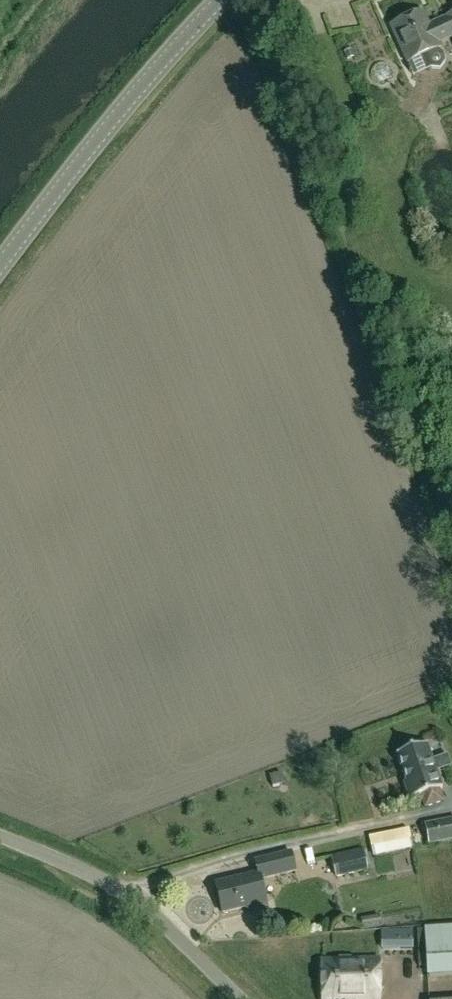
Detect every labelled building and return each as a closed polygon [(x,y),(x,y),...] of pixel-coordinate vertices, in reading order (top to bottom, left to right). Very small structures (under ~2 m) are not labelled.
[(440,22),(436,31),(431,33),(422,13),(392,27),(408,63),(439,49),(437,45),(451,38),(451,16),(440,22)] [(404,73),(404,57),(389,57),(389,73),(404,73)] [(442,788),(427,744),(396,754),(406,783),(403,783),(409,799),(421,795),(425,808),(443,802),(439,789),(442,788)] [(423,824),(427,845),(451,841),(451,818),(423,824)] [(382,829),(383,842),(424,836),(423,824),(382,829)] [(222,866),(239,860),(234,847),(190,862),(199,887),(227,878),(222,866)] [(362,849),(330,856),(335,877),(367,870),(362,849)] [(268,908),(260,879),(295,870),(291,851),(255,860),(258,873),(215,883),(223,913),(247,907),(248,913),(268,908)] [(425,931),(427,977),(451,976),(451,930),(425,931)] [(412,949),(412,931),(382,932),(383,949),(412,949)] [(321,959),(322,998),(380,998),(379,958),(321,959)]
